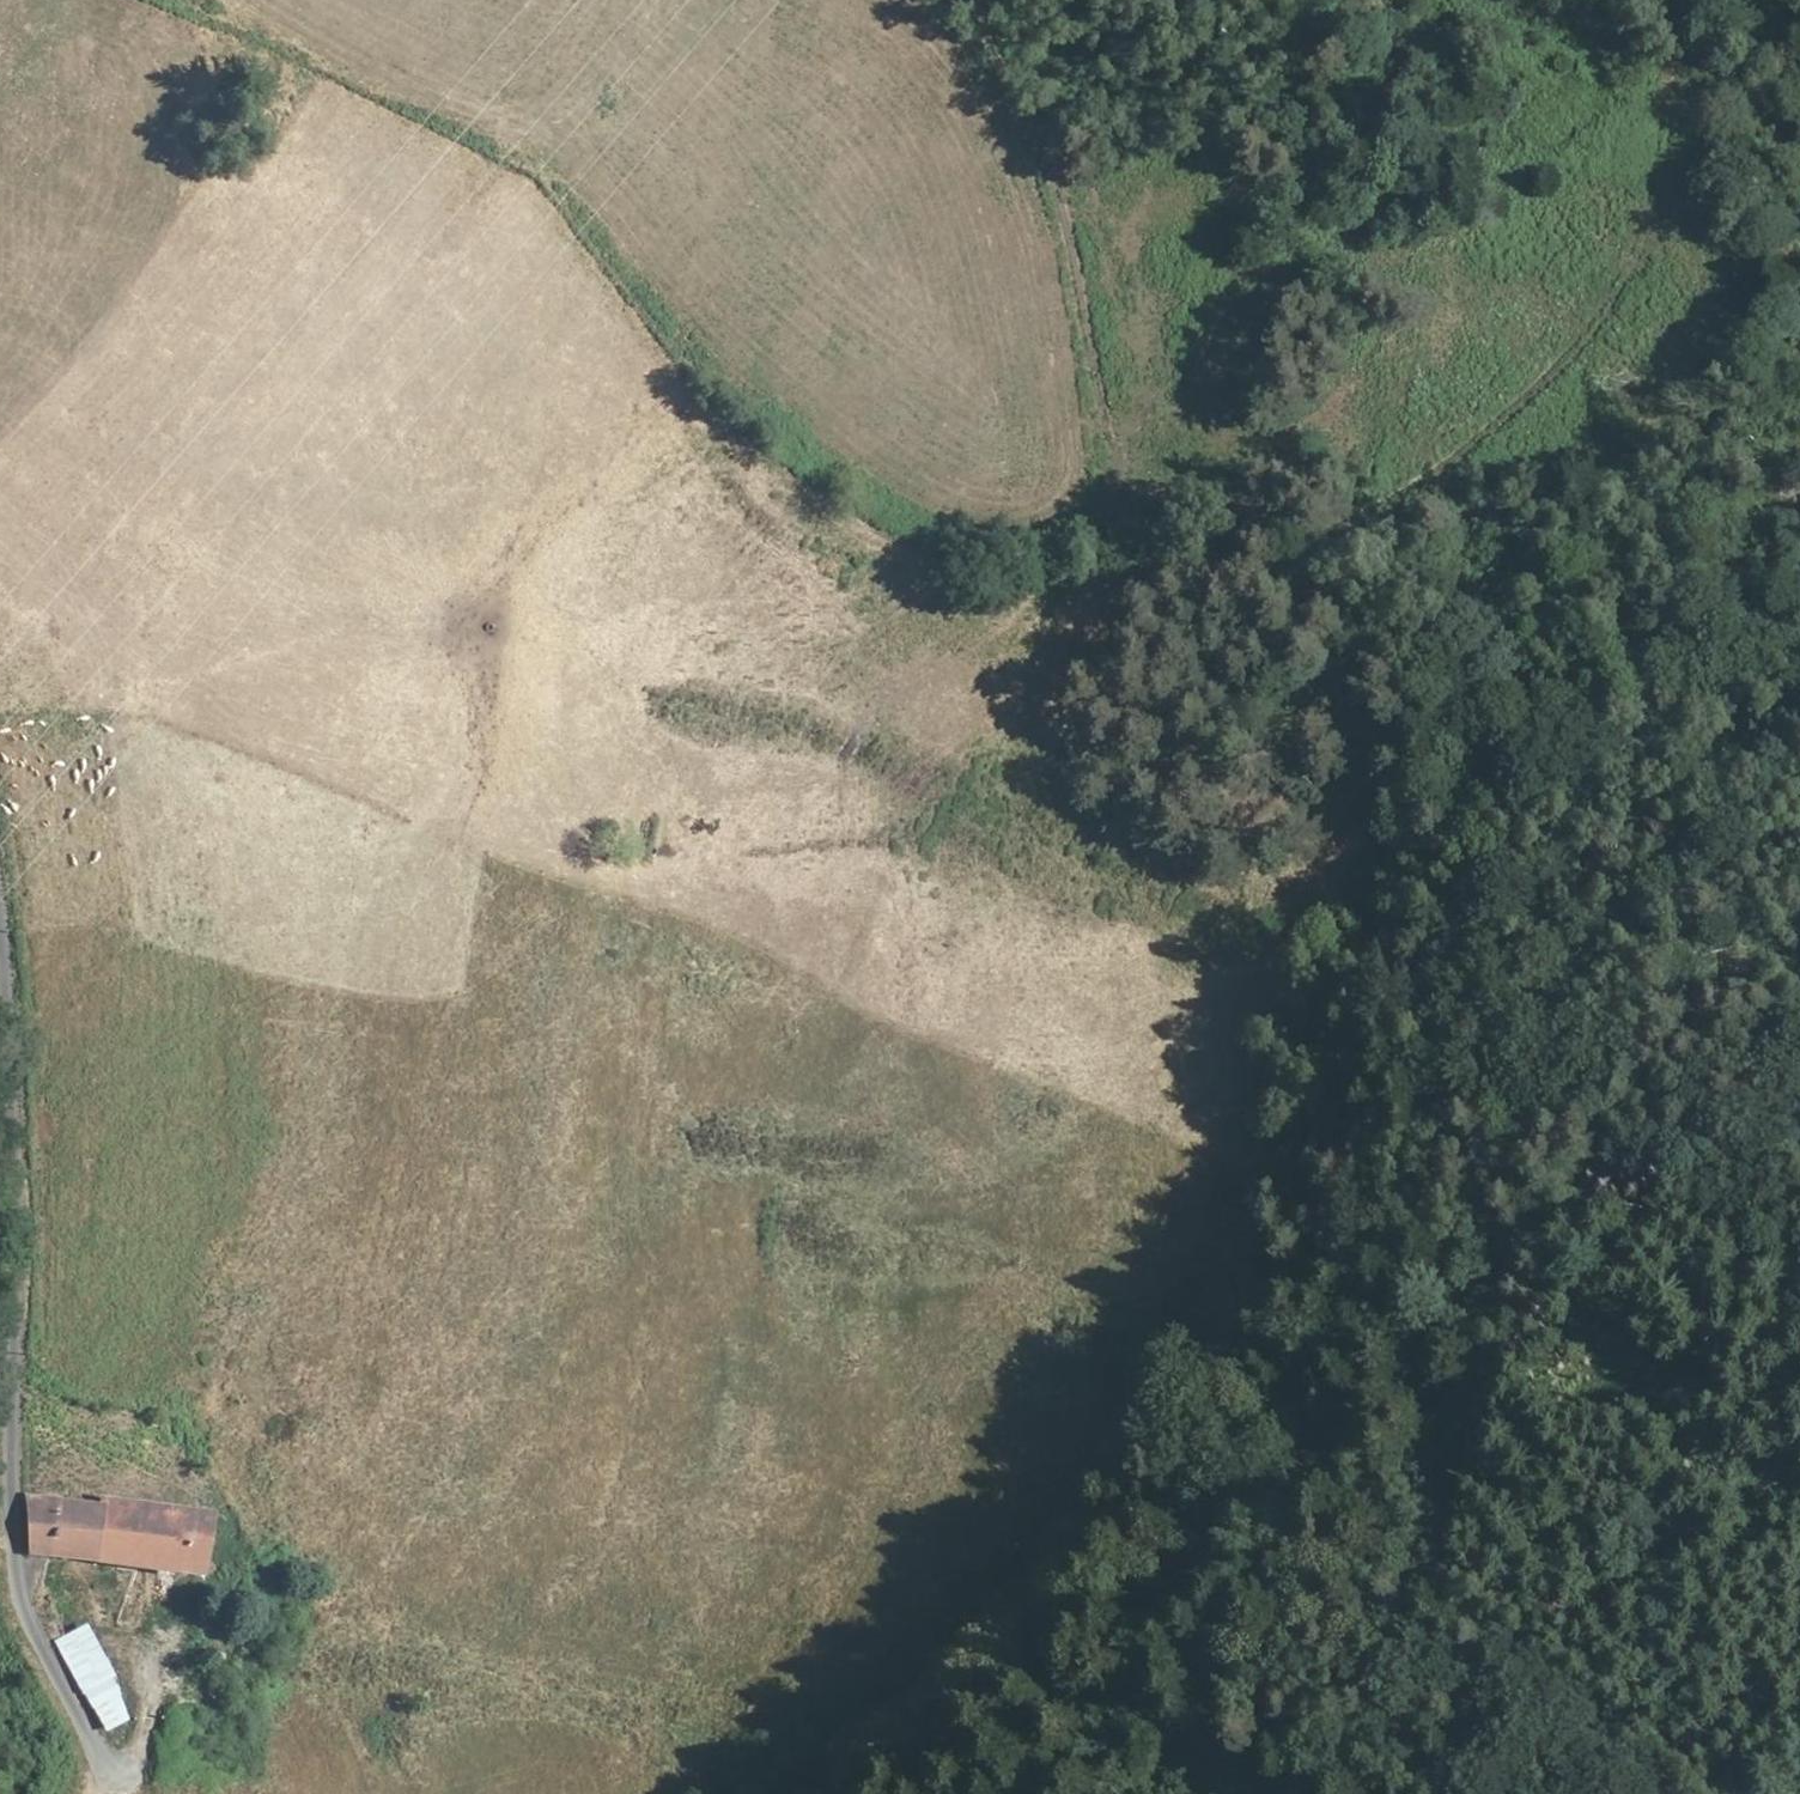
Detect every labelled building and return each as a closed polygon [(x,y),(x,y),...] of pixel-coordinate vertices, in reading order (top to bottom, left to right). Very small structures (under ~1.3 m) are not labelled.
[(106,1575),(186,1578),(191,1514),(91,1499),(90,1508),(18,1497),(20,1561),(106,1575)] [(83,1723),(109,1710),(92,1661),(59,1633),(38,1644),(83,1723)] [(83,1723),(97,1748),(118,1738),(109,1710),(83,1723)]
